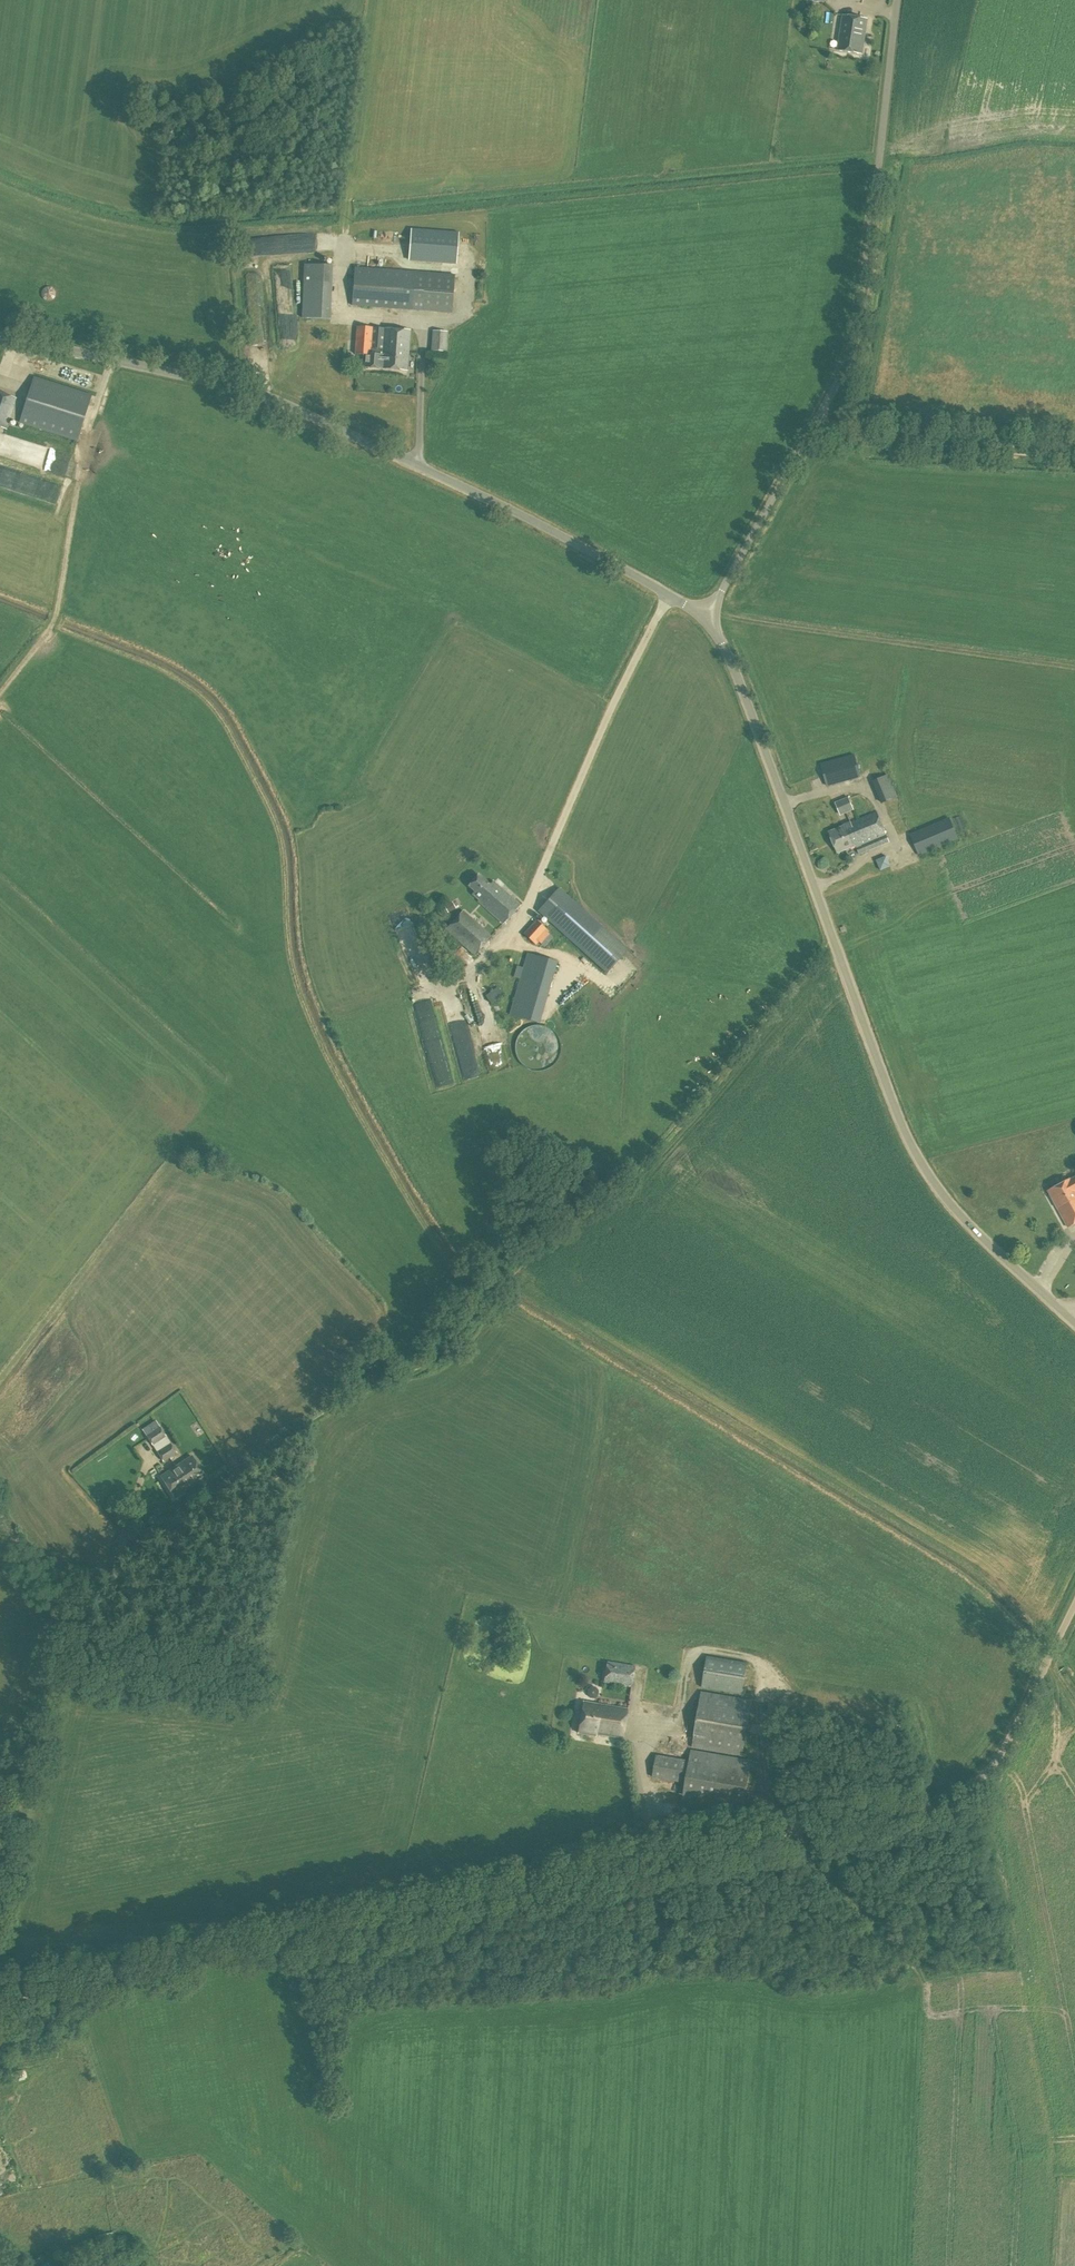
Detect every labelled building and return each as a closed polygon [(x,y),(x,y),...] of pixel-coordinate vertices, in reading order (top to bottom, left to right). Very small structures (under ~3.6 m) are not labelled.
[(862,54),(867,19),(843,15),(837,50),(862,54)] [(409,229),(407,262),(454,264),(456,232),(409,229)] [(331,319),(333,265),(304,264),(301,318),(331,319)] [(451,313),(454,275),(354,268),(352,306),(451,313)] [(369,355),(371,328),(356,327),(354,354),(364,354),(369,355)] [(369,355),(364,354),(363,367),(407,370),(410,331),(371,328),(369,355)] [(446,352),(447,332),(432,330),(431,351),(446,352)] [(77,441),(91,395),(34,377),(20,423),(77,441)] [(104,389),(104,378),(95,378),(95,389),(104,389)] [(15,398),(0,393),(0,426),(6,428),(15,398)] [(826,786),(855,778),(861,777),(854,753),(819,763),(826,786)] [(884,764),(870,770),(875,780),(872,781),(881,804),(898,797),(884,764)] [(963,786),(962,792),(980,794),(980,789),(963,786)] [(838,814),(851,808),(847,798),(834,804),(838,814)] [(833,844),(882,824),(877,812),(828,832),(833,844)] [(962,830),(968,828),(964,816),(958,818),(962,830)] [(919,856),(959,839),(949,817),(909,834),(919,856)] [(882,824),(833,844),(836,852),(860,843),(863,851),(889,841),(882,824)] [(492,885),(478,873),(468,885),(474,890),(471,893),(478,900),(477,901),(502,923),(519,904),(495,882),(492,885)] [(898,893),(905,890),(902,881),(894,884),(898,893)] [(398,897),(395,886),(384,888),(386,900),(398,897)] [(605,972),(626,949),(559,887),(538,911),(605,972)] [(474,956),(492,937),(463,910),(446,929),(474,956)] [(536,945),(549,931),(536,920),(523,934),(536,945)] [(492,1004),(503,995),(497,986),(485,995),(487,998),(492,1004)] [(502,1063),(507,1051),(493,1046),(489,1058),(502,1063)] [(1070,1178),(1047,1190),(1067,1227),(1074,1223),(1074,1175),(1070,1178)] [(153,1445),(166,1436),(160,1426),(146,1435),(153,1445)] [(163,1462),(177,1453),(171,1443),(157,1452),(163,1462)] [(177,1466),(190,1487),(206,1477),(192,1456),(177,1466)] [(174,1497),(190,1487),(177,1466),(161,1476),(174,1497)] [(742,1694),(747,1663),(707,1656),(702,1688),(742,1694)] [(632,1687),(635,1666),(607,1662),(604,1683),(632,1687)] [(599,1690),(596,1687),(591,1686),(587,1689),(587,1693),(590,1697),(594,1698),(598,1695),(599,1690)] [(742,1816),(752,1759),(742,1757),(753,1699),(701,1689),(688,1759),(655,1753),(651,1777),(684,1783),(680,1805),(742,1816)] [(622,1738),(627,1708),(583,1700),(577,1732),(595,1735),(595,1733),(622,1738)] [(12,2083),(28,2079),(27,2074),(30,2073),(29,2068),(10,2073),(12,2083)]
